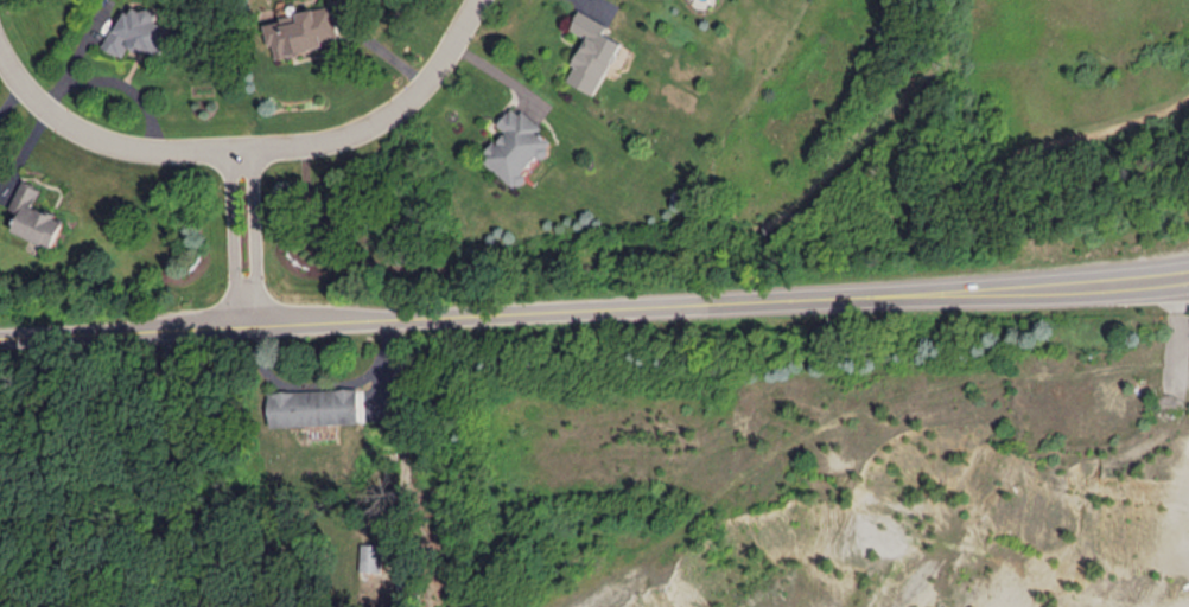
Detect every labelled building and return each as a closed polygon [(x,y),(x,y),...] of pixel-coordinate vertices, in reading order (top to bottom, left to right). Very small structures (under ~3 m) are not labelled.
[(124,57),(133,41),(158,55),(172,29),(159,22),(162,16),(133,0),(132,0),(106,47),(124,57)] [(269,18),(277,56),(342,44),(335,6),(269,18)] [(595,94),(622,41),(604,32),(608,24),(579,9),(570,29),(586,37),(565,79),(595,94)] [(496,123),(504,130),(480,157),(516,188),(527,175),(524,173),(553,139),(513,104),(496,123)] [(14,230),(54,246),(66,218),(35,205),(42,188),(22,180),(11,207),(22,212),(14,230)] [(358,422),(357,387),(269,390),(270,425),(358,422)] [(381,543),(360,543),(359,570),(380,571),(381,543)]
